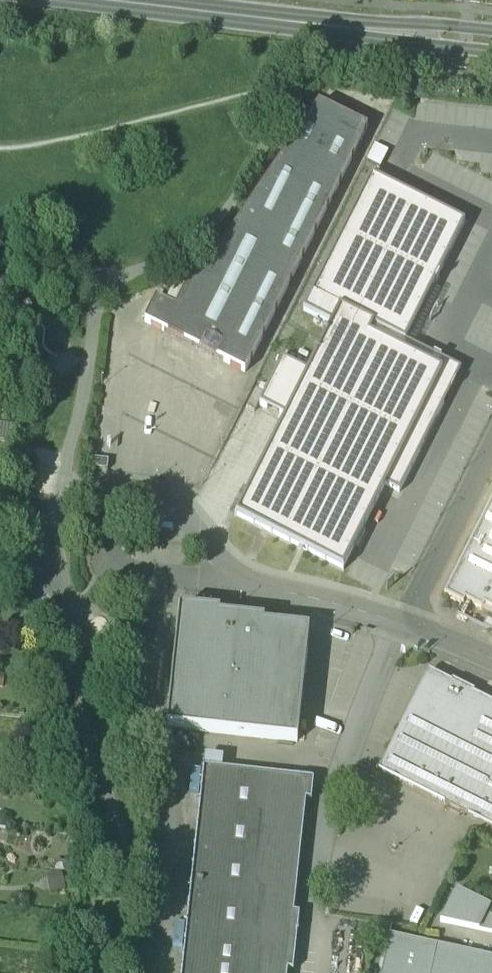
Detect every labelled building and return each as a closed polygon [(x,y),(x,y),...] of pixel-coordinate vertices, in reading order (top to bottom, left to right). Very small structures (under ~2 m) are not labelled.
[(321,103),(216,260),(209,273),(198,267),(184,295),(173,289),(160,295),(147,320),(248,371),(370,128),(321,103)] [(371,178),(304,313),(332,327),(339,312),(374,329),(406,345),(465,226),(371,178)] [(285,418),(236,518),(345,570),(356,548),(364,532),(386,487),(401,495),(450,395),(436,388),(443,373),(370,338),(374,329),(339,312),(332,327),(308,374),(283,361),(268,390),(262,386),(260,390),(267,393),(261,406),(285,418)] [(108,472),(109,462),(96,460),(95,470),(108,472)] [(444,596),(464,606),(466,602),(483,611),(485,608),(491,611),(491,501),(444,596)] [(265,623),(220,618),(221,614),(180,610),(167,729),(298,743),(310,632),(265,627),(265,623)] [(478,818),(491,789),(491,706),(469,695),(470,693),(456,686),(454,687),(430,675),(382,771),(450,805),(449,807),(460,812),(461,810),(478,818)] [(225,767),(225,756),(207,755),(206,766),(225,767)] [(204,770),(196,845),(298,857),(306,781),(204,770)] [(478,818),(491,826),(491,789),(478,818)] [(188,914),(290,926),(298,857),(196,845),(188,914)] [(490,908),(457,891),(441,923),(479,931),(487,915),(490,908)] [(188,914),(182,972),(285,972),(290,926),(188,914)] [(487,915),(479,931),(491,933),(491,917),(487,915)] [(393,925),(381,922),(375,951),(386,954),(390,936),(393,925)] [(390,936),(386,954),(382,972),(431,972),(437,946),(390,936)] [(437,946),(431,972),(491,972),(491,959),(437,946)]
